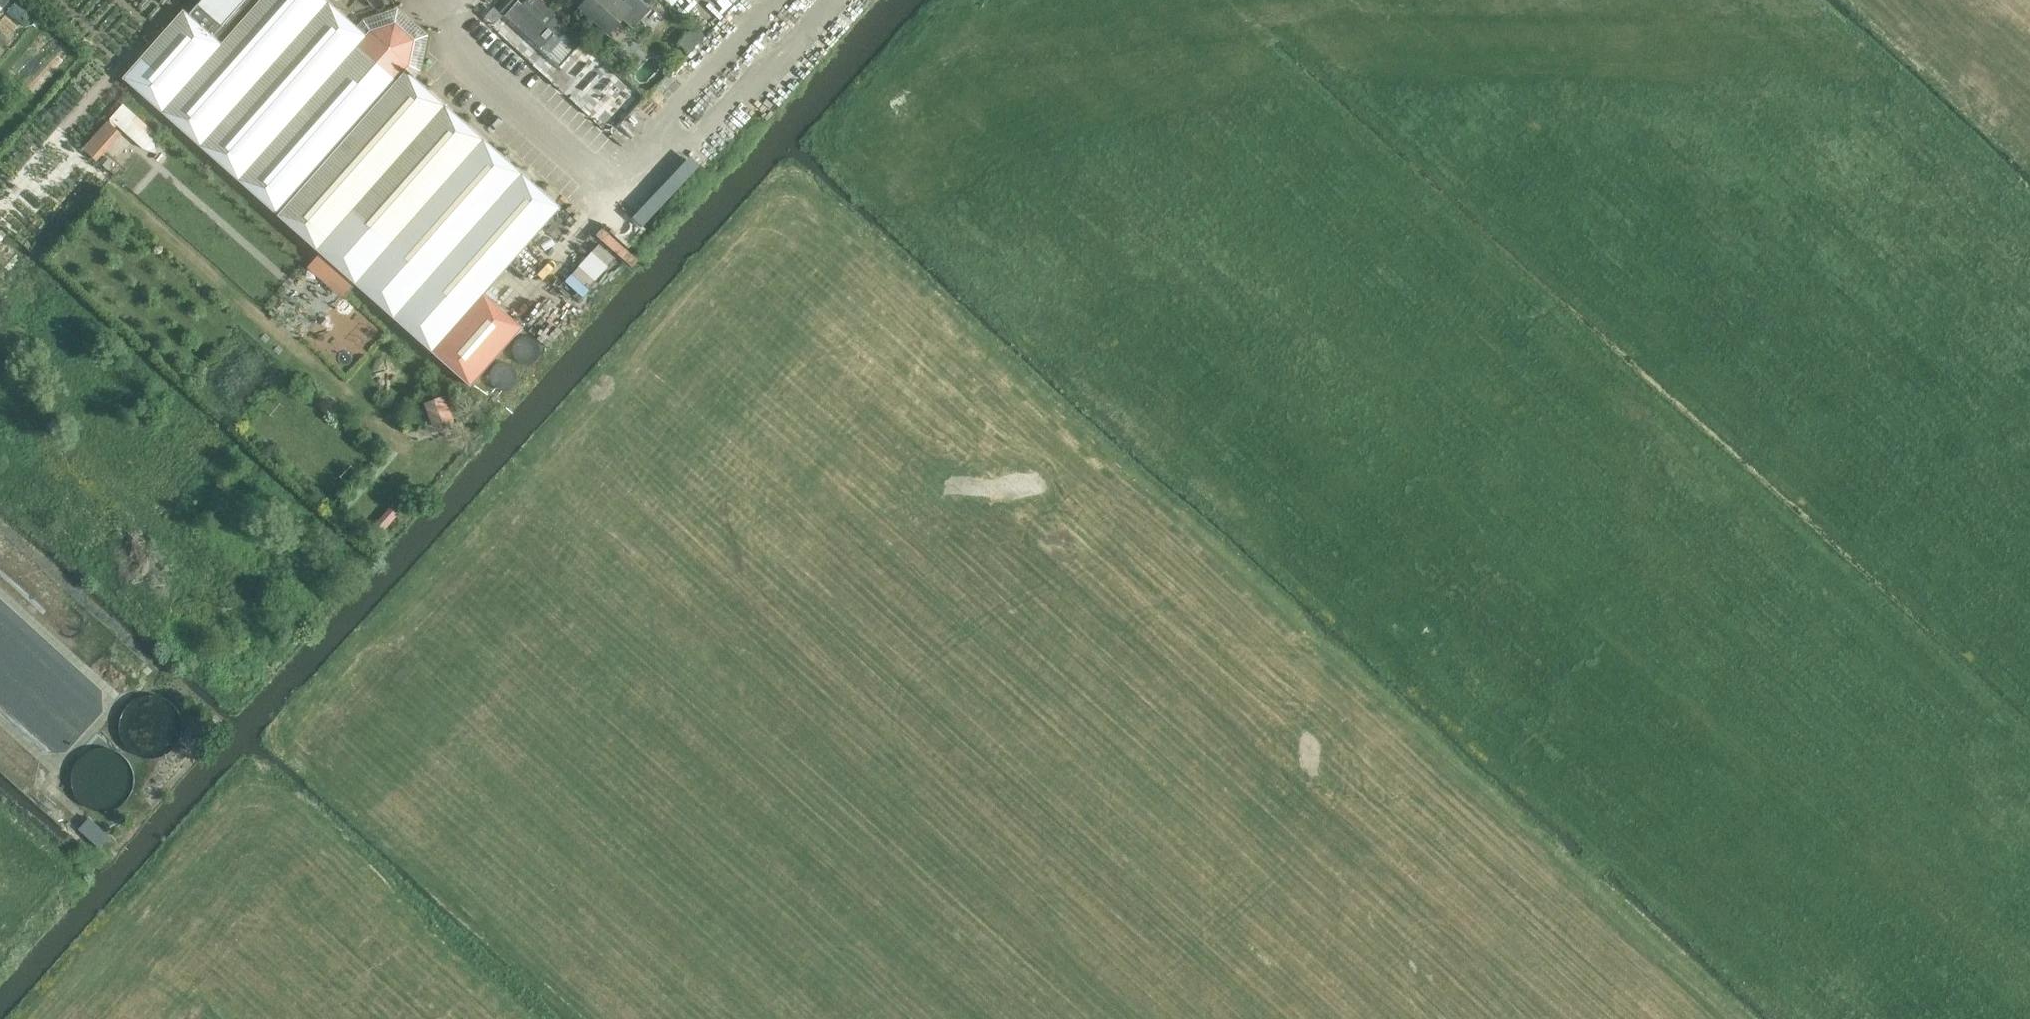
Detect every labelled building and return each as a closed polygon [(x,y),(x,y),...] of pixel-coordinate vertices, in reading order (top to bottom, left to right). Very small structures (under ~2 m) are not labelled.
[(9,0),(0,0),(0,10),(9,0)] [(371,29),(367,33),(329,0),(203,0),(190,14),(184,8),(124,78),(471,385),(523,326),(485,292),(561,206),(407,69),(410,64),(416,38),(396,21),(371,29)] [(554,33),(560,38),(569,29),(555,16),(556,14),(541,0),(526,0),(523,4),(519,0),(511,0),(501,11),(542,48),(554,33)] [(652,8),(643,0),(627,0),(624,3),(620,0),(588,0),(582,7),(610,33),(623,18),(634,28),(652,8)] [(82,147),(96,160),(121,133),(107,120),(82,147)] [(644,223),(703,163),(692,152),(634,213),(644,223)] [(604,274),(618,255),(599,241),(576,271),(592,283),(601,272),(604,274)] [(390,503),(378,520),(388,526),(399,510),(390,503)] [(164,752),(182,708),(137,690),(119,735),(164,752)] [(125,797),(125,751),(77,751),(77,797),(125,797)]
